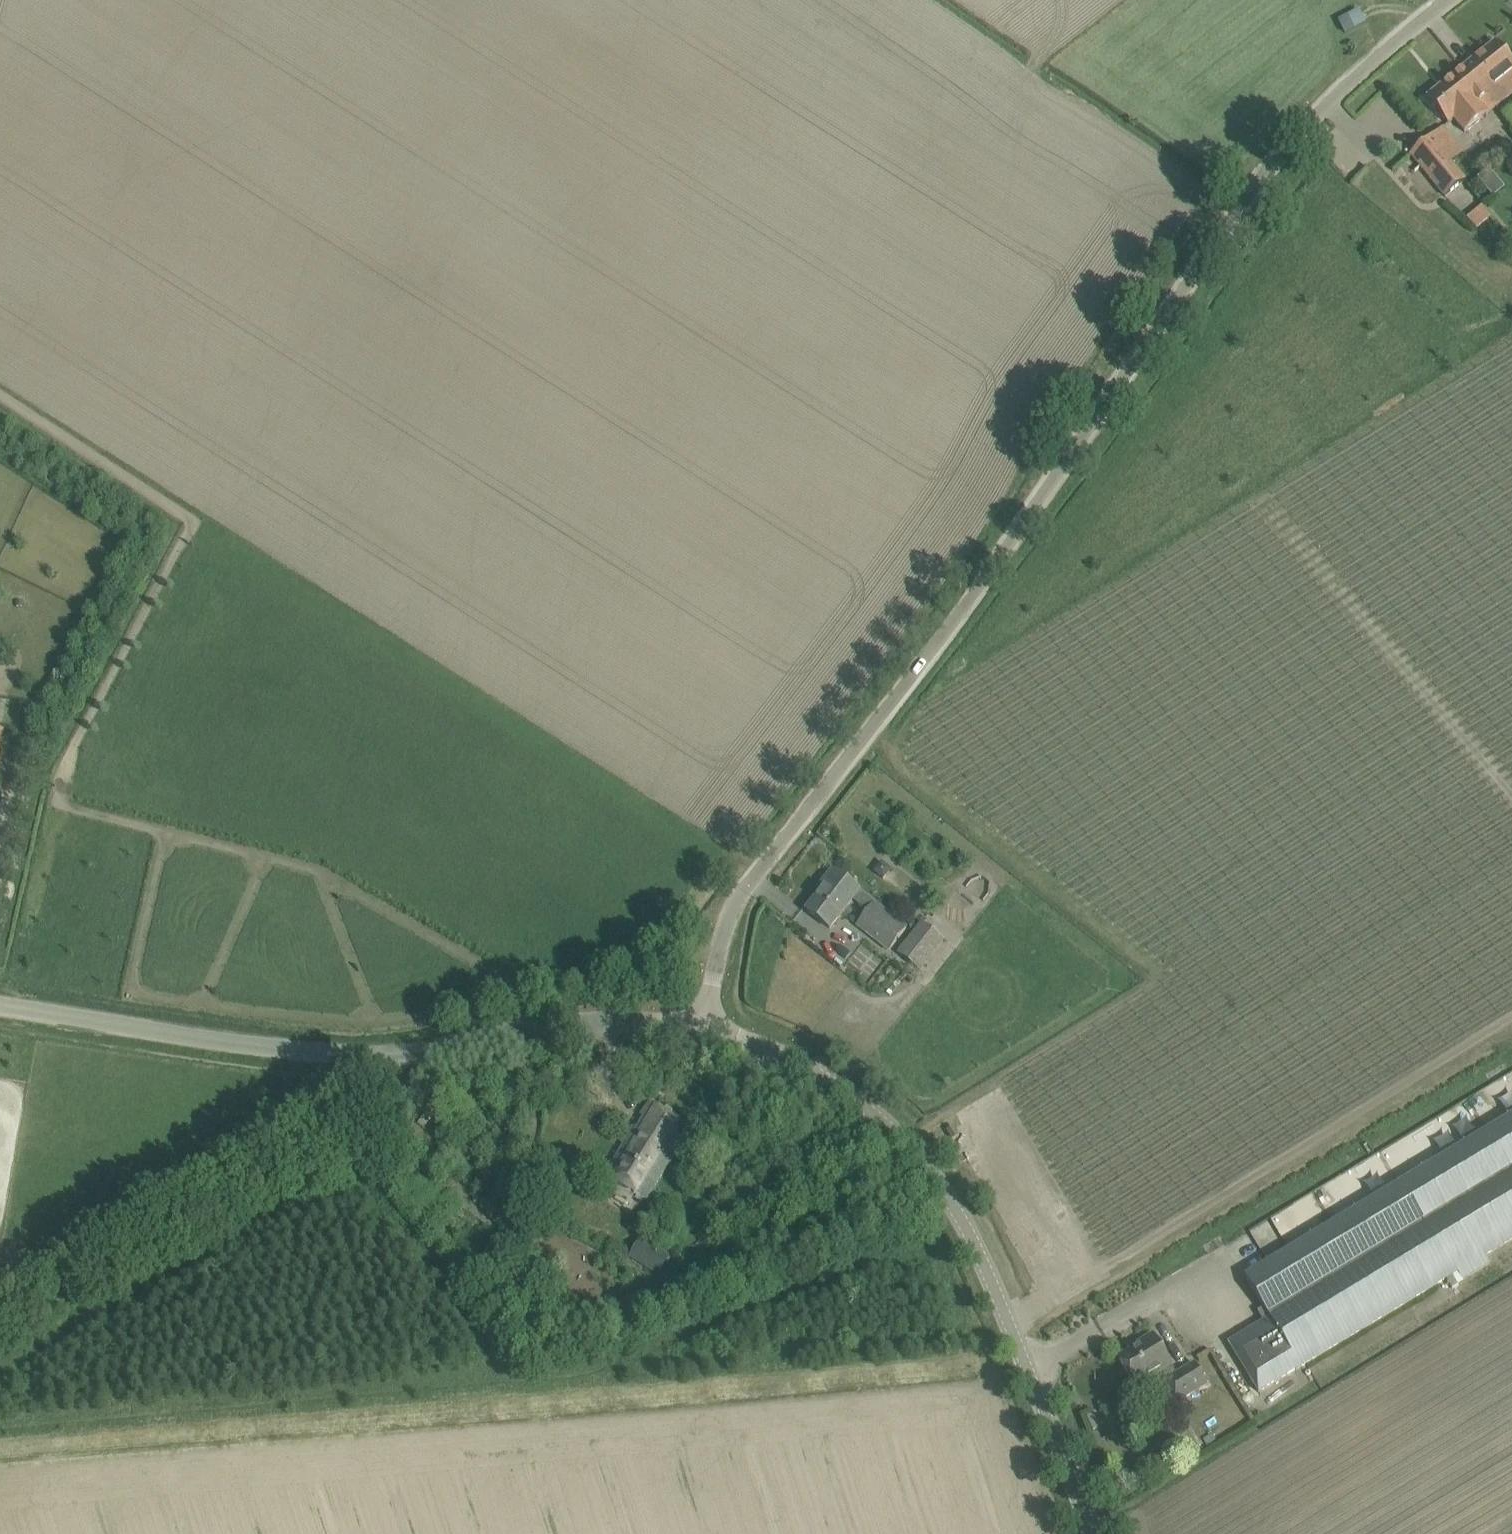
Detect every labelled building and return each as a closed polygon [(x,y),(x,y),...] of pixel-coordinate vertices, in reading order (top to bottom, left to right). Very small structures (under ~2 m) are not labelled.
[(1362,10),(1341,21),(1349,34),(1370,24),(1362,10)] [(1508,58),(1496,43),(1463,70),(1494,109),(1511,94),(1511,63),(1508,58)] [(1464,133),(1494,109),(1463,70),(1427,99),(1448,125),(1455,120),(1464,133)] [(1442,129),(1411,155),(1445,197),(1465,180),(1451,164),(1463,154),(1442,129)] [(1493,195),(1503,189),(1492,171),(1482,177),(1493,195)] [(1485,204),(1469,217),(1478,228),(1494,215),(1485,204)] [(830,930),(859,892),(833,872),(819,890),(822,892),(807,912),(830,930)] [(889,951),(907,929),(866,897),(858,906),(868,913),(858,926),(889,951)] [(920,969),(943,939),(931,930),(918,948),(907,940),(898,953),(920,969)] [(668,1148),(672,1141),(683,1124),(650,1103),(635,1128),(634,1128),(606,1177),(647,1201),(676,1153),(668,1148)] [(1296,1371),(1458,1273),(1464,1282),(1490,1266),(1485,1257),(1511,1241),(1511,1118),(1263,1268),(1246,1278),(1264,1309),(1258,1313),(1264,1323),(1229,1344),(1259,1393),(1296,1371)] [(661,1275),(672,1257),(653,1245),(642,1264),(661,1275)] [(1118,1359),(1136,1390),(1152,1381),(1151,1379),(1161,1373),(1166,1382),(1165,1382),(1178,1403),(1207,1385),(1195,1365),(1176,1376),(1171,1367),(1172,1367),(1154,1335),(1139,1344),(1140,1346),(1118,1359)]
